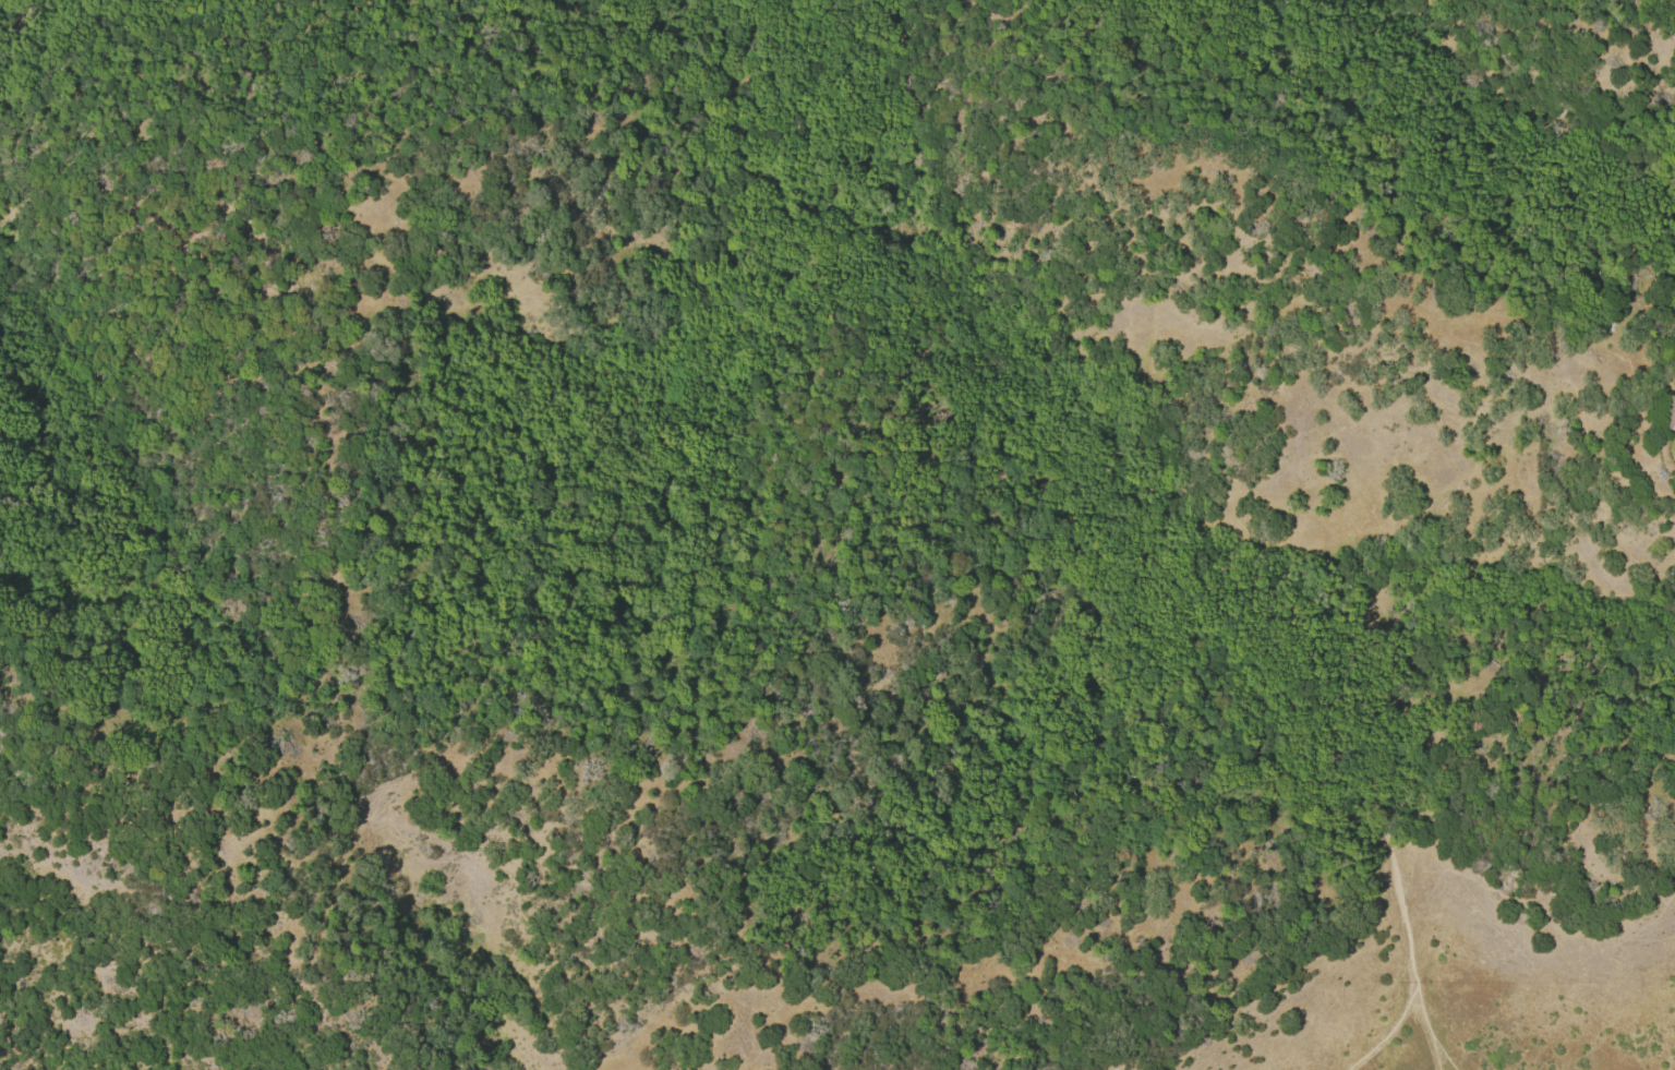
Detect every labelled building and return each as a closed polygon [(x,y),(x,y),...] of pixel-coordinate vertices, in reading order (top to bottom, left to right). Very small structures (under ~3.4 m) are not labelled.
[(1667,394),(1674,395),(1674,430),(1664,429),(1664,428),(1663,428),(1667,394)]
